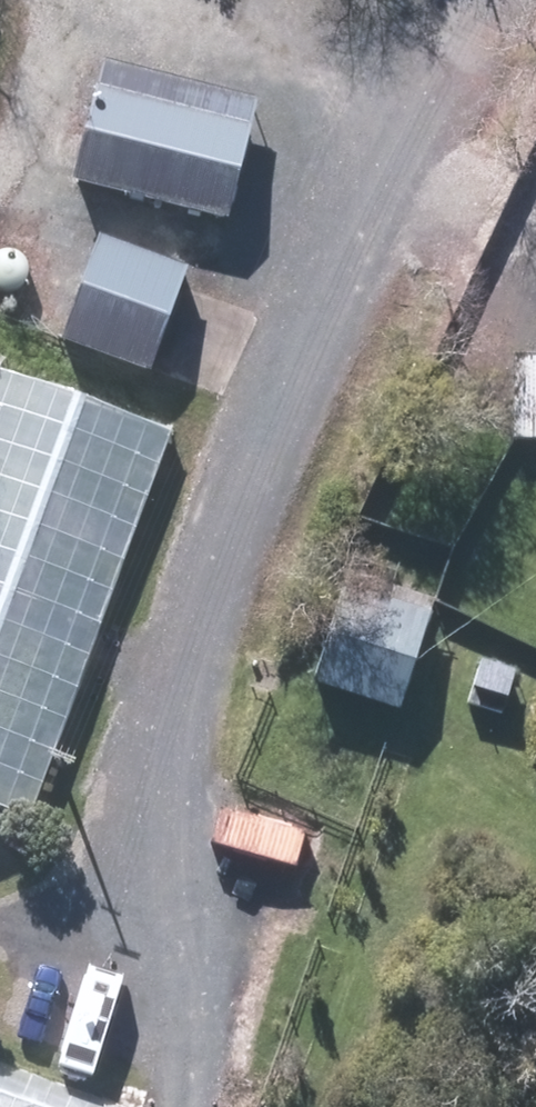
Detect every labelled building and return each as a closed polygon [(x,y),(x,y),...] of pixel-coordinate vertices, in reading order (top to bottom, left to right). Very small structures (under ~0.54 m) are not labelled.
[(98,66),(68,181),(222,221),(251,105),(98,66)] [(93,236),(55,344),(140,375),(179,267),(93,236)] [(523,360),(523,444),(535,443),(535,360),(523,360)] [(40,822),(180,431),(0,367),(0,807),(40,822)] [(310,685),(393,712),(429,608),(384,592),(390,576),(352,562),(310,685)] [(463,707),(500,717),(513,672),(475,661),(463,707)] [(0,1086),(0,1106),(58,1106),(0,1086)]
